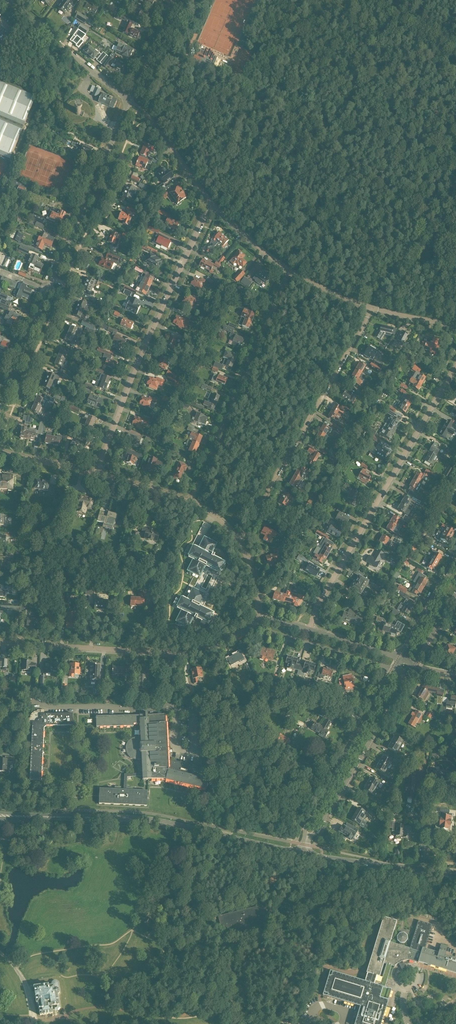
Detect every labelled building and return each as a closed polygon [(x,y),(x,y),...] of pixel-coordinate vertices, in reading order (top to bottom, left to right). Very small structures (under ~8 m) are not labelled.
[(79,0),(64,0),(58,8),(65,13),(70,6),(73,8),(79,0)] [(154,2),(149,0),(141,0),(140,1),(145,3),(144,5),(151,8),(154,2)] [(95,14),(98,9),(87,3),(84,8),(95,14)] [(149,15),(139,10),(138,13),(136,12),(134,16),(138,18),(146,21),(149,15)] [(78,13),(75,19),(85,24),(88,19),(78,13)] [(129,17),(123,14),(120,19),(127,22),(129,17)] [(137,39),(138,38),(138,39),(139,36),(140,33),(132,30),(130,29),(132,25),(128,23),(124,33),(128,35),(129,35),(129,36),(137,39)] [(74,39),(71,43),(75,47),(75,48),(77,50),(82,43),(80,42),(85,36),(77,31),(72,37),(74,39)] [(130,48),(119,43),(117,47),(117,48),(131,55),(133,50),(130,49),(130,48)] [(95,52),(88,46),(87,48),(86,48),(84,50),(85,51),(84,52),(94,60),(95,58),(97,60),(97,61),(100,63),(106,56),(103,53),(100,57),(98,55),(99,53),(96,50),(95,52)] [(130,58),(131,55),(117,48),(117,47),(114,46),(112,50),(116,51),(115,52),(122,54),(122,55),(128,58),(129,57),(130,58)] [(210,74),(217,57),(201,50),(196,61),(195,60),(192,66),(194,67),(195,65),(198,66),(197,68),(210,74)] [(105,67),(112,59),(109,57),(102,65),(105,67)] [(117,62),(115,61),(114,64),(116,64),(114,68),(123,72),(123,71),(124,71),(125,70),(124,69),(125,67),(124,67),(125,65),(117,61),(117,62)] [(1,157),(0,158),(1,158),(5,159),(5,160),(6,159),(9,161),(37,94),(34,93),(34,92),(33,92),(33,93),(29,91),(29,90),(29,91),(25,89),(25,88),(24,88),(24,89),(20,87),(20,86),(19,87),(15,85),(15,84),(15,85),(11,83),(10,82),(10,83),(6,81),(6,80),(6,81),(2,79),(1,79),(0,79),(0,157),(1,157)] [(101,90),(95,88),(92,96),(97,98),(101,90)] [(117,100),(104,94),(103,96),(102,95),(98,102),(113,109),(117,100)] [(83,147),(73,143),(72,145),(77,148),(91,154),(93,149),(85,145),(83,147)] [(152,162),(153,159),(147,157),(152,147),(145,144),(140,155),(142,155),(145,156),(144,159),(152,162)] [(89,159),(91,154),(77,148),(76,151),(78,151),(77,153),(80,155),(89,159)] [(144,159),(145,156),(142,155),(141,157),(139,156),(136,166),(140,167),(145,169),(147,163),(150,165),(151,165),(151,163),(152,162),(144,159)] [(166,172),(165,170),(164,170),(163,168),(157,172),(160,177),(164,184),(173,178),(171,174),(169,170),(166,172)] [(14,187),(12,192),(17,193),(17,192),(24,194),(26,189),(27,186),(14,181),(13,184),(12,187),(14,187)] [(131,194),(133,195),(138,197),(139,193),(135,191),(136,188),(132,187),(132,188),(128,186),(127,188),(126,187),(125,191),(131,194)] [(187,197),(179,187),(173,191),(171,188),(162,195),(164,198),(169,194),(177,205),(178,204),(179,205),(182,203),(181,202),(187,197)] [(132,202),(133,199),(131,199),(133,195),(131,194),(125,191),(123,195),(124,196),(123,198),(128,199),(127,200),(132,202)] [(66,214),(52,208),(51,209),(47,208),(46,210),(52,213),(56,214),(64,218),(66,214)] [(136,215),(138,211),(132,209),(131,212),(130,213),(128,212),(127,214),(121,212),(118,219),(124,222),(123,224),(128,226),(129,224),(132,217),(134,213),(136,215)] [(52,213),(49,220),(56,223),(57,220),(64,223),(66,219),(52,213)] [(33,214),(31,219),(41,223),(43,224),(45,220),(43,219),(33,214)] [(43,229),(45,226),(30,219),(28,223),(43,229)] [(176,230),(177,229),(178,229),(179,226),(178,225),(179,224),(168,219),(165,225),(176,230)] [(18,242),(22,234),(16,231),(12,239),(18,242)] [(122,235),(122,236),(128,239),(132,241),(133,240),(134,237),(133,236),(123,232),(122,235)] [(53,243),(55,239),(47,236),(48,235),(44,233),(42,239),(49,242),(49,243),(50,243),(51,242),(53,243)] [(118,244),(120,239),(120,238),(121,236),(112,233),(108,242),(113,244),(113,246),(113,247),(115,248),(116,248),(118,244)] [(224,237),(220,233),(219,233),(218,233),(212,239),(214,241),(213,242),(217,245),(224,237)] [(168,248),(171,242),(165,239),(166,238),(158,234),(157,236),(159,237),(156,244),(161,247),(162,246),(168,248)] [(223,249),(228,244),(227,243),(229,241),(224,237),(217,245),(219,247),(220,246),(223,249)] [(49,242),(42,239),(39,238),(37,242),(38,242),(35,248),(42,251),(44,245),(51,248),(53,243),(51,242),(50,243),(49,243),(49,242)] [(156,253),(158,250),(144,244),(142,248),(151,252),(152,251),(156,253)] [(30,250),(20,246),(18,251),(28,255),(30,250)] [(247,263),(242,259),(245,256),(239,251),(230,261),(233,265),(235,262),(239,266),(240,265),(243,267),(247,263)] [(106,259),(102,258),(99,265),(111,270),(114,263),(119,265),(122,259),(120,258),(108,253),(106,257),(107,258),(106,259)] [(158,268),(161,263),(159,262),(160,261),(154,258),(155,257),(149,254),(145,262),(149,264),(149,265),(153,267),(154,266),(156,267),(155,267),(156,268),(157,267),(158,268)] [(44,265),(37,262),(39,258),(32,255),(28,264),(31,265),(37,268),(37,269),(39,269),(42,270),(44,265)] [(212,274),(214,271),(211,270),(214,265),(203,259),(200,266),(210,271),(209,272),(212,274)] [(39,269),(37,269),(37,268),(31,265),(28,271),(32,273),(33,271),(40,274),(42,270),(39,269)] [(149,273),(136,267),(134,270),(142,274),(141,276),(144,278),(142,283),(150,287),(151,284),(152,281),(153,278),(147,276),(148,273),(149,273)] [(270,278),(271,277),(261,270),(259,273),(258,272),(253,279),(256,281),(258,279),(262,281),(262,280),(266,283),(268,280),(269,281),(271,278),(270,278)] [(245,274),(241,271),(233,279),(237,283),(245,274)] [(219,284),(222,281),(215,275),(212,279),(219,284)] [(201,281),(194,278),(191,285),(201,289),(202,286),(203,286),(206,280),(202,278),(201,281)] [(241,282),(248,288),(252,283),(245,278),(241,282)] [(15,288),(17,283),(7,279),(5,284),(6,284),(6,285),(12,287),(15,288)] [(93,281),(88,279),(88,281),(87,280),(85,284),(93,288),(95,284),(97,285),(98,282),(93,280),(93,281)] [(139,282),(135,291),(124,286),(123,288),(135,294),(136,291),(145,295),(146,293),(147,293),(148,290),(148,291),(150,287),(142,283),(139,282)] [(21,289),(20,291),(30,295),(32,291),(26,288),(27,286),(23,284),(21,289)] [(92,295),(93,292),(92,291),(93,288),(85,284),(83,288),(84,288),(84,290),(88,292),(87,293),(92,295)] [(20,291),(17,298),(21,300),(22,297),(29,299),(30,295),(20,291)] [(199,301),(189,296),(188,298),(185,297),(182,304),(187,306),(186,308),(191,310),(193,305),(194,305),(195,302),(198,303),(199,301)] [(132,297),(129,302),(126,309),(137,314),(138,311),(140,307),(137,305),(138,304),(139,301),(132,297)] [(11,303),(2,299),(0,303),(0,305),(9,309),(11,303)] [(80,302),(77,309),(83,312),(85,312),(86,313),(87,313),(90,306),(80,302)] [(83,320),(86,313),(85,312),(83,312),(77,309),(74,316),(83,320)] [(241,317),(242,317),(252,322),(255,314),(244,310),(241,317)] [(6,316),(7,316),(8,316),(8,317),(19,321),(21,317),(8,311),(6,316)] [(18,326),(19,321),(8,317),(8,316),(7,316),(5,320),(7,321),(5,325),(12,328),(13,324),(18,326)] [(183,319),(176,316),(173,324),(179,326),(178,328),(181,329),(182,328),(183,328),(186,330),(191,320),(184,317),(183,319)] [(207,326),(209,323),(193,316),(192,319),(207,326)] [(249,329),(252,322),(242,317),(238,325),(243,327),(243,328),(247,330),(247,329),(249,329)] [(131,330),(134,323),(121,318),(120,320),(122,321),(120,325),(131,330)] [(94,330),(96,326),(83,320),(81,325),(86,327),(94,330)] [(381,327),(375,337),(377,338),(378,338),(381,340),(385,332),(391,334),(394,335),(397,329),(393,328),(393,329),(381,326),(381,327)] [(77,329),(71,327),(68,334),(75,336),(79,338),(82,330),(78,328),(77,329)] [(109,328),(108,331),(114,333),(110,341),(113,342),(111,347),(119,350),(121,345),(124,347),(126,340),(120,338),(121,336),(116,334),(118,331),(109,328)] [(403,346),(406,341),(404,341),(408,335),(402,331),(396,341),(392,339),(388,345),(385,350),(385,351),(388,346),(391,348),(393,343),(398,346),(400,343),(403,346)] [(75,347),(79,338),(75,336),(68,334),(65,340),(71,343),(70,345),(75,347)] [(174,336),(171,335),(167,345),(171,346),(171,347),(176,349),(177,346),(175,345),(179,337),(175,335),(174,336)] [(236,336),(234,335),(232,338),(234,338),(232,345),(238,347),(239,344),(241,346),(244,339),(236,335),(236,336)] [(4,340),(4,339),(0,337),(0,343),(8,347),(10,343),(10,342),(10,341),(7,340),(7,341),(4,340)] [(438,345),(439,340),(433,339),(432,343),(423,341),(421,347),(425,348),(424,350),(434,352),(434,353),(438,354),(439,345),(438,345)] [(369,348),(364,355),(372,360),(374,357),(377,359),(379,355),(376,353),(377,352),(374,351),(376,349),(371,346),(369,348)] [(111,360),(112,357),(114,353),(101,347),(99,347),(98,351),(105,354),(103,357),(108,359),(105,365),(114,369),(117,362),(111,360)] [(234,363),(237,356),(231,354),(233,350),(226,348),(225,351),(226,352),(223,358),(234,363)] [(65,360),(68,354),(61,351),(58,358),(65,360)] [(167,370),(169,365),(167,364),(169,359),(162,356),(158,366),(162,368),(161,368),(167,370)] [(414,365),(418,359),(412,356),(408,361),(414,365)] [(65,360),(58,358),(55,364),(62,367),(61,368),(64,369),(66,366),(67,366),(68,362),(65,360)] [(232,368),(234,363),(223,358),(222,362),(223,363),(222,365),(232,368)] [(367,364),(363,362),(362,364),(360,363),(356,370),(364,375),(367,371),(367,370),(364,368),(367,364)] [(379,374),(382,369),(371,363),(369,367),(379,374)] [(351,382),(361,387),(365,380),(364,380),(366,376),(364,375),(356,370),(352,377),(353,378),(351,382)] [(176,379),(178,375),(168,371),(166,375),(176,379)] [(422,385),(426,378),(416,373),(412,379),(417,382),(422,385)] [(53,375),(49,374),(46,381),(53,383),(53,384),(56,385),(58,380),(59,380),(60,378),(57,377),(57,376),(53,374),(53,375)] [(218,376),(216,375),(214,374),(211,381),(216,383),(216,382),(225,385),(227,379),(219,375),(218,376)] [(101,375),(99,381),(108,384),(110,378),(104,376),(101,375)] [(181,382),(176,380),(176,379),(166,375),(166,376),(168,377),(166,381),(172,383),(173,381),(176,382),(175,385),(179,387),(181,382)] [(162,387),(164,383),(161,382),(162,380),(158,378),(157,380),(150,377),(147,384),(150,386),(149,388),(157,390),(158,386),(162,387)] [(418,391),(422,385),(417,382),(412,379),(409,383),(410,383),(408,386),(412,389),(413,388),(418,391)] [(99,381),(97,380),(95,386),(106,390),(108,384),(99,381)] [(50,390),(53,384),(53,383),(46,381),(43,387),(50,390)] [(406,392),(402,389),(401,390),(400,392),(404,394),(400,402),(401,403),(403,404),(409,407),(413,401),(412,400),(412,399),(405,394),(406,392)] [(365,401),(367,397),(361,393),(356,390),(354,395),(365,401)] [(369,393),(363,390),(361,393),(367,397),(371,399),(374,394),(369,392),(369,393)] [(350,394),(346,391),(342,397),(346,400),(346,401),(350,403),(354,396),(350,394)] [(213,394),(211,393),(208,399),(217,403),(220,397),(214,394),(213,394)] [(62,398),(55,394),(53,398),(68,404),(69,399),(63,396),(62,398)] [(103,400),(90,395),(87,404),(100,409),(102,403),(102,402),(103,400)] [(38,397),(35,404),(41,407),(45,408),(47,402),(49,402),(49,401),(44,399),(43,400),(38,397)] [(149,399),(143,397),(140,404),(150,408),(151,404),(152,404),(153,401),(156,402),(157,400),(150,397),(149,399)] [(217,403),(208,399),(206,403),(205,402),(203,405),(208,408),(207,409),(213,411),(217,403)] [(401,403),(400,402),(396,408),(405,414),(409,407),(403,404),(401,403)] [(35,404),(32,410),(38,413),(37,415),(40,416),(40,415),(42,416),(43,412),(44,412),(46,409),(45,408),(41,407),(35,404)] [(79,413),(80,409),(71,405),(69,409),(79,413)] [(338,407),(335,405),(332,411),(343,417),(345,414),(342,413),(344,410),(341,409),(342,408),(339,406),(338,407)] [(340,421),(343,417),(332,411),(328,417),(338,422),(339,420),(340,421)] [(385,424),(389,426),(396,430),(399,424),(398,424),(400,421),(396,419),(398,416),(390,411),(388,415),(390,416),(385,424)] [(195,412),(191,422),(196,424),(196,422),(200,424),(201,423),(205,425),(208,419),(203,417),(204,417),(200,415),(200,414),(196,412),(195,412)] [(92,429),(96,420),(84,415),(83,419),(85,420),(83,426),(84,427),(85,426),(92,429)] [(142,419),(135,417),(133,424),(137,426),(137,428),(142,429),(144,424),(148,425),(149,422),(146,421),(146,419),(143,417),(142,419)] [(444,427),(443,429),(442,429),(443,429),(442,430),(439,435),(445,439),(445,438),(446,439),(447,440),(449,441),(452,436),(455,432),(455,429),(455,426),(453,424),(448,421),(445,426),(444,426),(444,427)] [(342,433),(343,430),(342,430),(338,427),(332,424),(330,427),(341,433),(342,433)] [(385,424),(380,434),(389,439),(392,435),(393,435),(396,430),(389,426),(385,424)] [(328,437),(332,430),(324,425),(319,432),(328,437)] [(366,430),(375,435),(377,432),(368,426),(366,430)] [(27,439),(29,429),(22,428),(20,438),(27,439)] [(35,441),(36,434),(37,430),(29,429),(27,439),(35,441)] [(326,440),(328,437),(319,432),(315,439),(321,442),(323,439),(326,440)] [(52,445),(53,438),(51,437),(51,434),(47,433),(45,443),(52,445)] [(194,434),(191,433),(188,440),(199,444),(202,437),(194,434)] [(138,448),(138,446),(141,439),(129,434),(126,442),(129,443),(129,445),(138,448)] [(381,439),(373,434),(372,436),(369,434),(367,438),(370,440),(371,439),(379,443),(381,439)] [(54,436),(54,438),(53,438),(52,445),(59,446),(61,439),(62,440),(62,436),(57,435),(57,437),(54,436)] [(165,440),(156,436),(154,440),(164,444),(165,440)] [(77,451),(80,437),(77,437),(76,439),(75,443),(71,442),(70,449),(77,451)] [(84,452),(86,445),(82,444),(82,440),(83,438),(80,437),(77,451),(84,452)] [(196,452),(199,444),(188,440),(186,445),(191,447),(190,449),(189,452),(195,454),(196,452)] [(440,457),(442,455),(441,454),(438,452),(440,450),(437,448),(439,446),(438,444),(436,443),(434,443),(429,452),(436,456),(436,455),(440,457)] [(387,456),(386,455),(388,452),(382,448),(382,447),(378,445),(375,449),(373,448),(371,452),(376,455),(375,457),(382,461),(384,458),(385,457),(385,458),(387,456)] [(321,460),(323,456),(314,451),(315,450),(311,447),(308,453),(310,454),(306,462),(313,466),(318,458),(321,460)] [(335,457),(338,452),(331,448),(328,453),(335,457)] [(433,465),(435,462),(433,461),(436,456),(429,452),(425,460),(433,465)] [(129,456),(126,455),(124,462),(127,463),(133,465),(134,462),(135,462),(137,458),(129,456)] [(336,463),(339,459),(331,455),(329,459),(336,463)] [(146,469),(147,469),(148,469),(148,470),(149,471),(150,471),(151,471),(152,470),(154,471),(155,467),(157,467),(156,468),(160,469),(162,463),(157,461),(157,460),(149,457),(146,469)] [(185,471),(187,468),(185,467),(186,466),(179,463),(174,476),(180,479),(184,470),(185,471)] [(448,479),(453,470),(449,467),(444,476),(448,479)] [(309,472),(302,468),(301,470),(298,468),(295,475),(301,479),(303,480),(304,481),(305,480),(305,479),(305,478),(306,477),(306,475),(307,474),(308,474),(309,472)] [(368,482),(372,476),(369,474),(370,474),(362,470),(359,477),(362,478),(360,481),(366,484),(368,482)] [(437,475),(427,470),(424,476),(421,474),(421,475),(417,473),(413,480),(421,484),(426,477),(427,477),(428,475),(435,479),(437,475)] [(13,475),(11,475),(11,476),(0,475),(0,490),(1,489),(8,489),(8,491),(11,491),(12,490),(13,490),(13,475)] [(304,481),(303,480),(301,479),(295,475),(289,484),(298,490),(303,481),(304,481)] [(36,480),(34,489),(39,490),(39,491),(42,492),(42,491),(47,492),(47,493),(47,494),(54,495),(55,489),(48,488),(49,483),(42,482),(36,480)] [(415,491),(418,486),(420,487),(421,484),(413,480),(409,487),(411,488),(409,491),(413,493),(412,496),(414,498),(417,493),(415,491)] [(358,504),(360,499),(359,499),(361,496),(352,491),(348,498),(351,500),(349,503),(355,507),(357,503),(358,504)] [(290,508),(292,504),(289,503),(290,501),(289,500),(291,496),(285,493),(279,502),(290,508)] [(91,509),(94,500),(79,496),(77,505),(78,506),(77,511),(85,513),(86,507),(91,509)] [(411,501),(405,497),(401,503),(410,509),(410,508),(411,509),(415,503),(419,506),(421,502),(413,498),(411,501)] [(408,511),(410,509),(401,503),(398,510),(404,513),(406,510),(408,511)] [(444,511),(440,508),(440,507),(435,505),(433,509),(438,511),(443,514),(444,511)] [(346,526),(350,518),(342,514),(343,511),(338,508),(336,511),(339,512),(335,519),(346,526)] [(105,512),(101,511),(102,511),(100,510),(98,518),(99,519),(99,522),(107,524),(114,526),(116,521),(117,521),(118,515),(108,512),(108,514),(106,514),(106,512),(105,512)] [(394,517),(390,523),(396,527),(400,529),(404,522),(409,524),(413,526),(414,524),(411,522),(403,518),(401,521),(394,517)] [(328,525),(330,527),(327,532),(338,538),(342,531),(335,527),(337,524),(331,521),(328,525)] [(396,527),(390,523),(387,529),(394,534),(392,537),(394,538),(398,540),(399,537),(396,536),(400,529),(396,527)] [(452,538),(455,532),(443,525),(441,527),(445,529),(443,533),(452,538)] [(269,529),(267,528),(265,527),(261,534),(265,536),(263,540),(269,543),(273,537),(275,538),(277,534),(283,537),(284,534),(276,530),(275,533),(269,529)] [(149,530),(143,528),(142,533),(145,534),(144,539),(149,540),(148,540),(152,541),(157,542),(160,532),(154,531),(154,530),(150,529),(149,530)] [(329,541),(327,540),(329,537),(317,531),(316,534),(324,538),(321,544),(325,547),(323,551),(329,554),(332,548),(327,545),(329,541)] [(443,533),(439,531),(434,539),(440,542),(441,540),(448,544),(450,541),(451,541),(452,539),(451,538),(452,538),(443,533)] [(15,533),(7,533),(7,537),(0,537),(0,545),(6,545),(9,545),(9,538),(15,538),(15,533)] [(211,555),(216,545),(212,543),(214,541),(205,536),(199,549),(196,547),(194,546),(193,549),(192,548),(191,548),(187,555),(189,555),(189,556),(188,558),(193,561),(189,570),(188,570),(191,571),(190,572),(197,576),(198,575),(200,576),(205,567),(213,570),(212,572),(216,574),(217,573),(220,574),(221,572),(222,572),(222,571),(223,571),(225,567),(224,566),(225,565),(226,565),(225,564),(226,562),(214,556),(215,555),(213,554),(212,555),(211,555)] [(392,541),(383,536),(379,542),(385,546),(388,548),(392,542),(399,546),(401,542),(398,540),(394,538),(392,541)] [(313,554),(315,555),(311,562),(316,564),(317,561),(322,564),(324,560),(325,560),(329,554),(323,551),(317,547),(313,554)] [(413,549),(411,548),(405,559),(404,559),(404,560),(409,563),(410,562),(409,561),(415,550),(413,549)] [(429,558),(431,559),(438,563),(441,557),(439,556),(440,554),(438,553),(433,550),(429,558)] [(14,551),(6,551),(6,557),(0,557),(0,566),(2,566),(2,562),(6,562),(6,559),(9,559),(9,558),(14,558),(14,551)] [(384,560),(387,556),(378,551),(374,558),(370,556),(366,562),(376,567),(380,562),(379,561),(381,558),(384,560)] [(269,565),(281,561),(278,553),(266,557),(269,565)] [(299,555),(297,559),(300,561),(301,559),(307,563),(309,560),(299,555)] [(431,559),(429,558),(424,567),(431,570),(432,568),(434,569),(438,563),(431,559)] [(307,563),(305,566),(307,567),(306,570),(316,576),(319,570),(309,564),(307,563)] [(423,588),(427,582),(424,580),(426,577),(420,574),(417,579),(419,581),(417,584),(420,586),(423,588)] [(365,589),(368,584),(371,586),(372,584),(359,576),(357,579),(356,579),(354,582),(364,588),(365,589)] [(354,582),(353,584),(352,583),(351,586),(352,587),(350,589),(363,596),(365,594),(362,593),(364,588),(354,582)] [(420,594),(423,588),(420,586),(417,584),(413,582),(409,591),(416,595),(418,592),(420,594)] [(18,593),(18,585),(6,585),(5,588),(12,588),(11,589),(16,593),(18,593)] [(407,590),(400,586),(397,589),(405,594),(407,590)] [(199,605),(204,596),(192,590),(188,600),(183,597),(182,599),(181,599),(179,598),(176,605),(177,606),(178,607),(177,609),(182,611),(177,621),(179,622),(179,623),(186,627),(186,626),(189,627),(194,617),(195,618),(194,619),(196,620),(197,619),(201,621),(200,623),(205,626),(206,623),(209,625),(210,623),(211,621),(212,622),(214,618),(213,617),(214,616),(213,615),(214,613),(199,605)] [(145,597),(146,593),(139,592),(139,598),(136,597),(136,598),(131,598),(131,606),(138,607),(138,608),(142,608),(142,603),(144,603),(144,597),(145,597)] [(283,595),(275,592),(273,599),(284,602),(286,594),(284,593),(283,595)] [(297,595),(291,593),(287,592),(287,594),(286,594),(284,602),(294,605),(294,606),(298,607),(304,597),(297,594),(297,595)] [(411,609),(414,604),(408,600),(410,597),(405,594),(403,597),(404,598),(401,604),(403,605),(411,609)] [(107,610),(108,601),(99,600),(99,595),(94,595),(93,604),(95,604),(95,609),(107,610)] [(403,605),(401,604),(398,609),(408,615),(411,609),(403,605)] [(354,611),(355,608),(351,607),(351,610),(349,610),(348,613),(344,612),(342,620),(361,626),(363,617),(356,615),(357,612),(354,611)] [(35,627),(36,619),(36,616),(31,616),(31,611),(24,610),(24,616),(28,616),(28,622),(27,626),(31,626),(35,627)] [(65,619),(67,619),(67,622),(67,628),(70,628),(70,629),(75,629),(75,625),(77,625),(78,620),(75,620),(75,617),(76,617),(76,616),(75,616),(75,614),(65,614),(65,619)] [(55,628),(56,617),(51,617),(51,615),(47,615),(47,621),(48,621),(47,627),(55,628)] [(388,625),(385,624),(386,620),(377,617),(376,621),(381,623),(381,625),(380,625),(378,632),(383,633),(384,632),(389,633),(392,623),(389,622),(388,625)] [(392,623),(389,633),(391,634),(391,635),(394,636),(395,635),(396,635),(397,631),(401,632),(405,626),(398,622),(395,627),(392,626),(393,623),(392,623)] [(448,645),(445,650),(453,654),(455,656),(455,655),(455,649),(453,647),(452,648),(448,645)] [(273,660),(275,652),(262,649),(259,659),(264,660),(265,657),(273,660)] [(453,661),(455,657),(452,655),(453,654),(445,650),(443,654),(447,656),(446,657),(450,659),(453,661)] [(244,661),(239,653),(233,656),(232,655),(229,656),(230,658),(227,659),(231,666),(239,661),(240,663),(244,661)] [(298,670),(301,663),(297,662),(298,659),(287,656),(285,663),(288,663),(287,668),(292,670),(293,669),(298,670)] [(36,670),(36,664),(30,664),(31,661),(23,661),(23,670),(30,671),(30,670),(36,670)] [(316,665),(305,661),(304,664),(301,663),(298,670),(304,672),(304,674),(310,675),(311,670),(314,671),(316,665)] [(45,664),(44,664),(43,673),(47,674),(47,673),(50,673),(51,670),(57,671),(58,663),(45,662),(45,664)] [(79,675),(80,668),(78,668),(79,664),(70,664),(70,667),(72,667),(71,671),(70,671),(70,677),(73,677),(73,674),(79,675)] [(96,665),(96,664),(92,664),(92,665),(91,665),(91,669),(90,669),(90,672),(91,672),(90,680),(91,680),(91,683),(95,683),(95,680),(99,680),(100,666),(96,665)] [(127,676),(127,667),(113,666),(112,675),(116,675),(116,674),(123,674),(123,675),(127,676)] [(194,684),(198,683),(197,678),(203,677),(201,668),(191,670),(194,684)] [(320,668),(318,674),(321,675),(331,678),(333,671),(330,671),(331,669),(326,668),(326,669),(323,668),(320,668)] [(146,673),(146,669),(139,669),(138,688),(142,689),(142,686),(145,687),(146,680),(149,680),(150,674),(146,673)] [(352,679),(351,676),(344,677),(346,690),(354,688),(353,683),(354,682),(355,681),(354,679),(353,679),(352,679)] [(425,686),(418,697),(422,700),(427,692),(435,693),(438,694),(437,704),(442,705),(444,693),(445,690),(440,689),(440,690),(439,690),(439,689),(436,688),(425,686)] [(187,697),(195,695),(193,687),(186,689),(187,697)] [(452,696),(451,699),(448,698),(447,705),(443,705),(441,715),(445,716),(445,712),(446,712),(447,708),(455,709),(455,708),(455,697),(454,697),(452,696)] [(324,718),(327,712),(322,709),(319,715),(324,718)] [(44,716),(44,710),(37,710),(37,712),(36,712),(35,712),(34,712),(33,713),(31,714),(31,715),(30,717),(30,719),(29,719),(28,725),(34,726),(31,776),(30,776),(30,780),(41,781),(44,728),(46,726),(73,725),(73,714),(68,714),(68,715),(44,716)] [(418,723),(420,725),(425,716),(422,715),(417,711),(415,714),(413,713),(412,716),(414,717),(411,720),(412,720),(410,724),(415,728),(418,723)] [(432,713),(429,711),(425,717),(430,720),(432,718),(433,718),(435,714),(433,712),(432,713)] [(148,715),(148,713),(147,712),(146,712),(145,712),(145,713),(144,713),(144,716),(96,717),(96,727),(134,726),(133,724),(140,724),(141,737),(136,737),(136,739),(135,739),(134,739),(133,740),(132,740),(131,741),(130,742),(129,743),(128,744),(128,745),(128,746),(127,747),(127,748),(127,749),(127,750),(127,751),(128,751),(128,752),(128,753),(129,754),(130,755),(131,756),(132,757),(133,757),(134,758),(135,758),(136,758),(137,758),(137,760),(142,759),(143,780),(151,780),(151,779),(166,780),(206,790),(208,780),(202,778),(202,776),(198,775),(198,778),(190,776),(193,765),(170,760),(168,760),(166,723),(165,715),(148,715)] [(327,730),(331,722),(326,719),(322,726),(315,722),(311,729),(326,737),(329,732),(327,730)] [(286,746),(290,739),(275,731),(272,737),(286,746)] [(400,747),(403,741),(395,736),(391,742),(400,747)] [(396,753),(400,747),(391,742),(388,748),(396,753)] [(0,760),(0,772),(6,772),(7,766),(8,766),(8,762),(14,763),(14,757),(6,757),(6,760),(0,760)] [(388,760),(383,757),(379,763),(388,768),(390,764),(391,765),(392,762),(390,761),(391,759),(389,758),(388,760)] [(200,773),(203,760),(197,759),(194,772),(200,773)] [(388,768),(379,763),(376,769),(381,772),(380,773),(387,778),(390,773),(386,771),(388,768)] [(431,768),(429,779),(433,779),(432,781),(433,781),(433,780),(435,780),(438,781),(439,781),(450,782),(451,774),(437,773),(437,772),(438,769),(431,768)] [(371,777),(367,784),(376,789),(378,785),(379,786),(380,783),(371,777)] [(416,794),(417,783),(415,783),(416,778),(409,778),(407,798),(414,798),(414,794),(416,794)] [(373,795),(375,792),(374,792),(376,789),(367,784),(364,790),(373,795)] [(366,812),(359,808),(352,820),(361,825),(361,826),(362,827),(363,827),(366,822),(365,821),(363,820),(367,814),(372,818),(372,819),(374,820),(377,814),(368,809),(366,812)] [(441,818),(440,825),(443,826),(443,827),(443,829),(450,830),(450,826),(451,826),(452,821),(451,820),(451,816),(449,816),(449,813),(445,812),(444,818),(441,817),(441,818)] [(403,840),(403,838),(404,827),(404,826),(397,825),(397,823),(393,822),(392,831),(396,832),(396,838),(396,839),(403,840)] [(341,828),(339,832),(343,834),(342,836),(346,838),(347,836),(351,839),(352,836),(354,837),(356,834),(354,833),(356,829),(347,824),(345,827),(344,826),(343,829),(341,828)] [(415,834),(415,826),(412,826),(411,828),(404,827),(403,838),(410,838),(411,833),(415,834)] [(221,923),(222,928),(221,928),(222,928),(223,933),(223,934),(224,934),(229,933),(234,931),(234,932),(234,931),(239,930),(240,930),(245,929),(247,929),(246,926),(249,925),(250,927),(249,928),(256,926),(261,925),(266,924),(266,922),(265,918),(265,917),(264,913),(264,912),(262,908),(263,908),(263,907),(262,908),(262,906),(262,907),(257,908),(256,908),(251,909),(246,910),(241,912),(240,912),(235,913),(230,914),(225,916),(225,915),(224,915),(224,916),(219,917),(219,918),(219,919),(221,923),(220,923),(220,924),(221,923)] [(437,921),(438,918),(421,913),(420,916),(437,921)] [(371,958),(366,973),(367,973),(379,977),(384,963),(387,964),(392,966),(395,967),(394,967),(394,968),(396,965),(397,965),(398,964),(398,963),(398,964),(399,964),(399,965),(403,963),(404,963),(403,962),(403,961),(405,961),(407,960),(408,960),(409,960),(409,956),(410,951),(409,951),(410,948),(401,945),(402,943),(405,942),(407,939),(407,935),(406,935),(404,933),(403,933),(401,933),(400,933),(397,936),(398,940),(400,942),(400,943),(399,945),(390,942),(397,921),(396,921),(393,920),(388,919),(383,917),(382,922),(380,928),(379,931),(378,933),(376,942),(374,947),(371,958)] [(409,956),(409,960),(413,962),(418,963),(418,962),(420,962),(423,963),(424,964),(427,964),(430,965),(432,966),(436,967),(439,968),(440,968),(443,969),(447,970),(449,971),(451,971),(453,972),(455,973),(455,958),(445,955),(447,946),(441,944),(438,953),(435,952),(433,951),(426,949),(424,948),(426,941),(431,924),(418,921),(410,948),(409,951),(410,951),(409,956)] [(322,995),(323,995),(360,1007),(358,1012),(355,1023),(381,1023),(383,1017),(381,1016),(384,1007),(386,1008),(391,990),(392,990),(385,988),(388,978),(392,966),(387,964),(383,978),(379,977),(367,973),(365,982),(359,980),(330,971),(327,982),(326,983),(324,990),(324,991),(322,995)] [(34,987),(34,988),(35,992),(35,993),(35,994),(35,996),(35,997),(36,997),(36,998),(36,1002),(36,1003),(37,1003),(38,1003),(38,1004),(39,1006),(39,1007),(39,1009),(39,1011),(40,1013),(40,1015),(41,1015),(42,1015),(43,1015),(44,1015),(47,1014),(49,1014),(52,1013),(52,1014),(53,1013),(55,1013),(55,1011),(54,1006),(59,1005),(58,995),(60,993),(59,990),(57,988),(55,988),(54,985),(51,983),(44,985),(43,985),(42,985),(40,985),(39,985),(35,986),(34,986),(34,987)]
